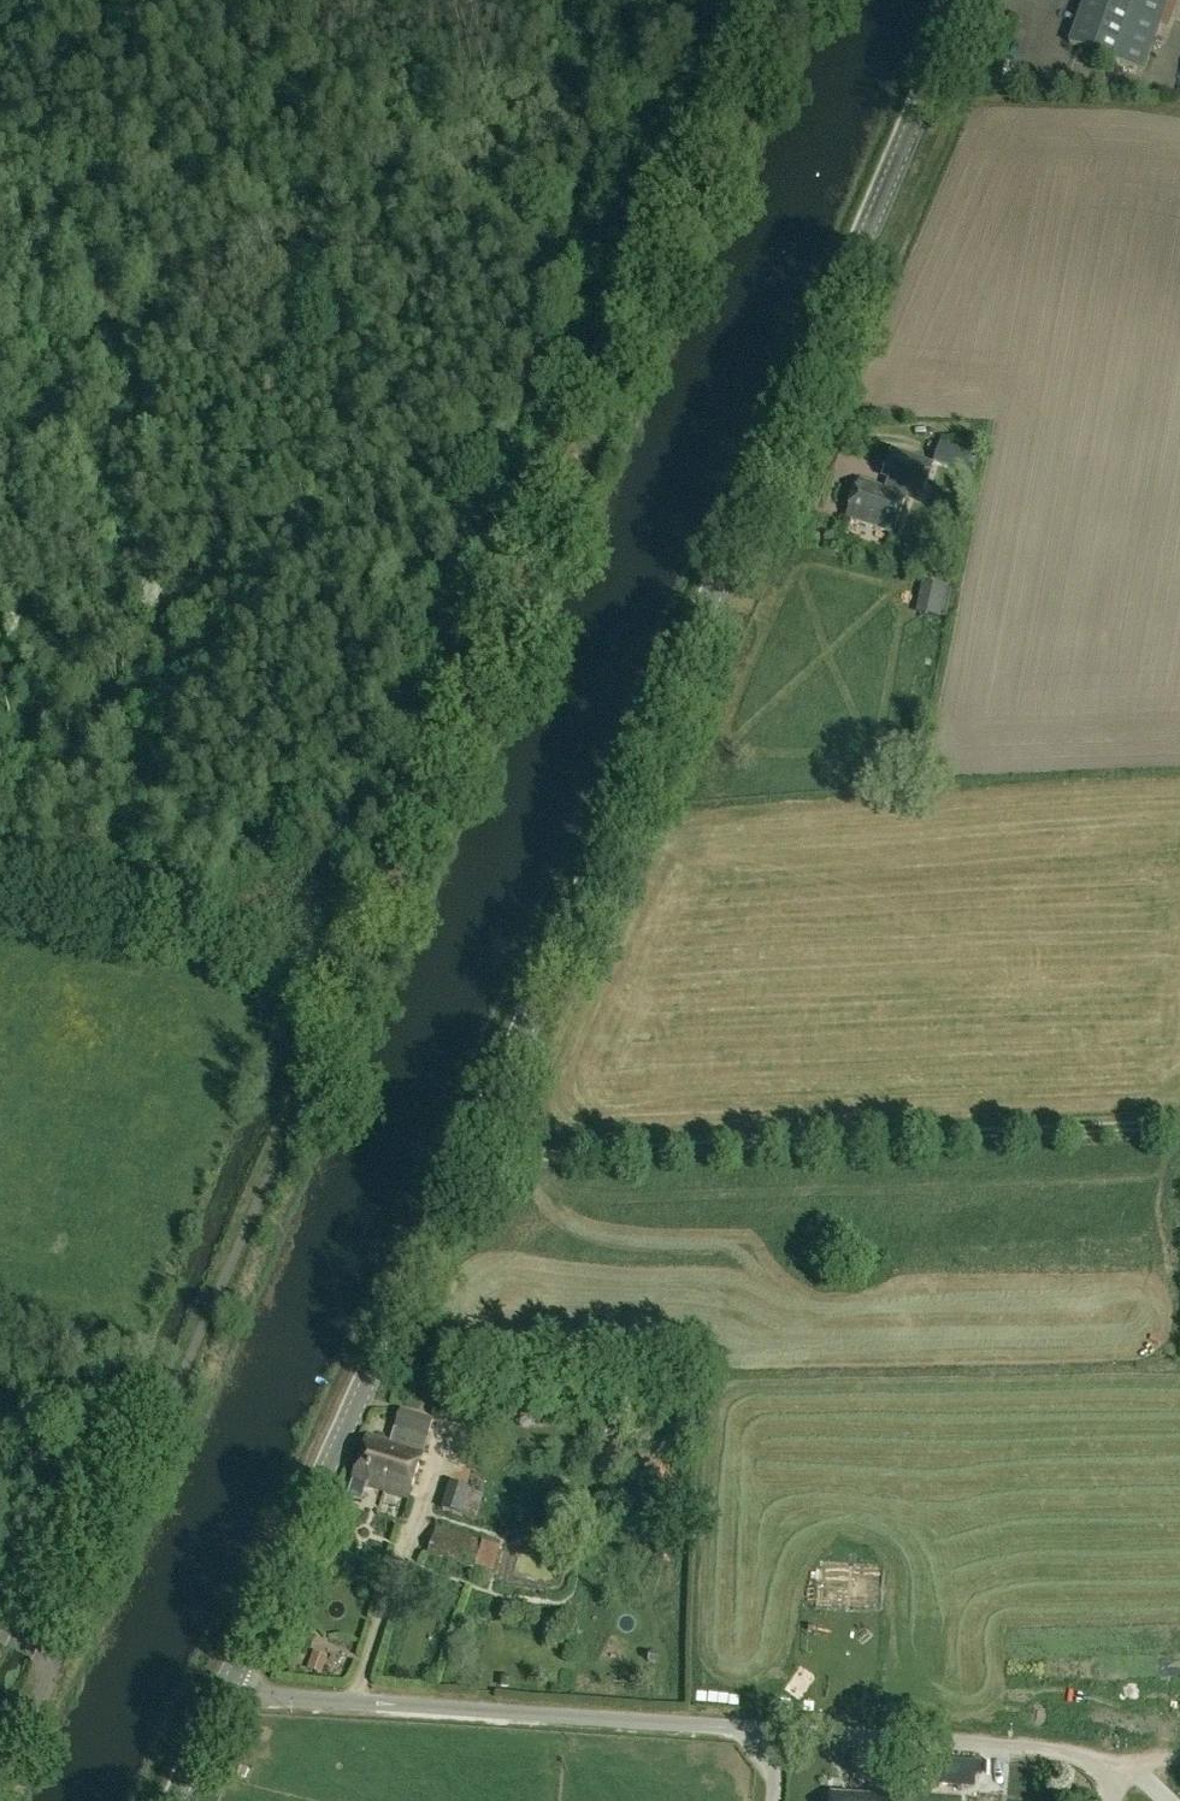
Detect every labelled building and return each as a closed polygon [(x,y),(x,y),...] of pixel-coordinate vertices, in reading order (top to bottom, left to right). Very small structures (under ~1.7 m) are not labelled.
[(1070,45),(1146,71),(1171,0),(1085,0),(1070,45)] [(933,463),(971,476),(978,456),(939,443),(933,463)] [(861,480),(848,518),(892,533),(906,496),(861,480)] [(949,608),(952,582),(936,580),(933,606),(949,608)] [(427,1437),(433,1419),(401,1408),(395,1426),(396,1427),(392,1441),(368,1433),(353,1479),(408,1497),(423,1451),(406,1446),(411,1432),(427,1437)] [(482,1493),(450,1482),(442,1506),(473,1517),(482,1493)] [(501,1547),(437,1525),(428,1551),(492,1573),(501,1547)] [(313,1652),(307,1670),(321,1675),(327,1657),(313,1652)]
